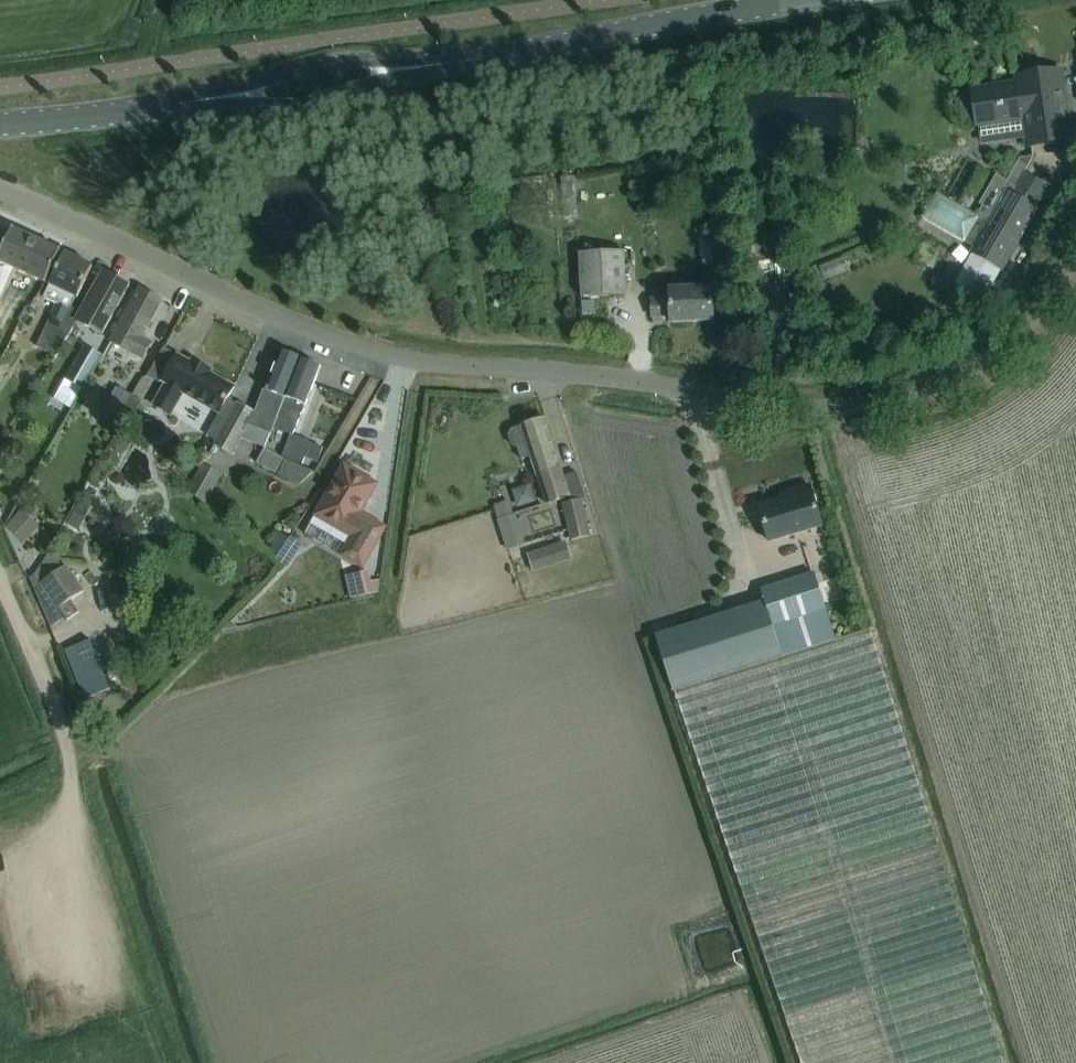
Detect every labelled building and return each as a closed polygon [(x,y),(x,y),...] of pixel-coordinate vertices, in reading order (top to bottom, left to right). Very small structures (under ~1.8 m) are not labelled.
[(974,89),(975,91),(970,91),(967,92),(963,93),(960,96),(957,99),(955,103),(955,109),(955,112),(957,115),(959,118),(961,121),(967,124),(972,125),(980,125),(982,141),(1025,134),(1027,144),(1071,138),(1061,72),(1017,79),(1018,83),(974,89)] [(937,192),(922,217),(974,247),(957,279),(976,294),(984,280),(992,285),(999,273),(1000,273),(1038,209),(1036,207),(1013,194),(1034,157),(1020,159),(1007,182),(997,176),(981,203),(985,205),(979,216),(937,192)] [(0,260),(0,302),(16,265),(49,280),(53,271),(62,251),(23,233),(15,229),(0,260)] [(696,236),(704,268),(724,263),(716,231),(696,236)] [(858,248),(838,253),(841,264),(861,259),(858,248)] [(627,295),(626,273),(625,251),(580,252),(582,296),(627,295)] [(38,344),(56,355),(81,311),(71,307),(76,297),(78,298),(83,286),(93,266),(65,253),(56,273),(44,298),(57,304),(38,344)] [(104,271),(94,291),(78,321),(104,334),(119,304),(129,284),(104,271)] [(714,321),(713,299),(713,287),(670,289),(670,299),(651,300),(652,317),(671,316),(671,322),(714,321)] [(141,288),(130,307),(112,341),(143,358),(151,343),(142,337),(162,300),(141,288)] [(0,316),(0,335),(9,340),(30,305),(13,294),(0,316)] [(102,355),(86,345),(65,379),(81,389),(102,355)] [(274,427),(301,357),(282,350),(273,370),(266,390),(263,388),(254,410),(239,401),(237,403),(217,440),(214,444),(233,455),(242,438),(266,447),(274,427)] [(208,435),(217,440),(237,403),(229,399),(237,384),(202,366),(203,364),(180,353),(179,355),(175,353),(160,383),(166,386),(162,395),(156,406),(172,415),(178,403),(183,395),(220,414),(208,435)] [(274,427),(293,435),(305,404),(306,405),(321,366),(301,358),(301,357),(274,427)] [(117,386),(99,417),(115,426),(132,395),(117,386)] [(132,395),(115,426),(125,432),(143,401),(132,395)] [(521,459),(531,456),(537,475),(545,504),(567,498),(569,502),(563,504),(572,540),(592,535),(583,500),(575,472),(562,476),(560,468),(552,438),(545,418),(511,428),(508,435),(511,445),(517,448),(521,459)] [(311,442),(293,435),(285,457),(303,464),(311,442)] [(278,474),(300,484),(312,472),(285,459),(278,474)] [(203,464),(187,492),(205,503),(222,475),(203,464)] [(345,467),(316,517),(350,537),(339,556),(360,568),(384,528),(359,513),(376,485),(345,467)] [(822,526),(816,506),(810,485),(792,491),(793,496),(759,506),(769,541),(822,526)] [(529,487),(511,492),(515,508),(534,502),(529,487)] [(509,500),(494,505),(499,519),(514,515),(509,500)] [(22,510),(6,527),(24,544),(40,526),(22,510)] [(307,529),(295,548),(307,555),(319,537),(307,529)] [(802,538),(777,546),(780,556),(805,548),(802,538)] [(532,572),(571,559),(565,541),(527,554),(532,572)] [(779,564),(804,560),(803,552),(778,556),(779,564)] [(65,568),(42,583),(65,618),(77,610),(70,600),(82,592),(65,568)] [(367,569),(345,574),(351,598),(372,593),(367,569)] [(838,639),(815,570),(760,589),(763,598),(655,635),(801,1062),(1003,1062),(872,627),(838,639)]
